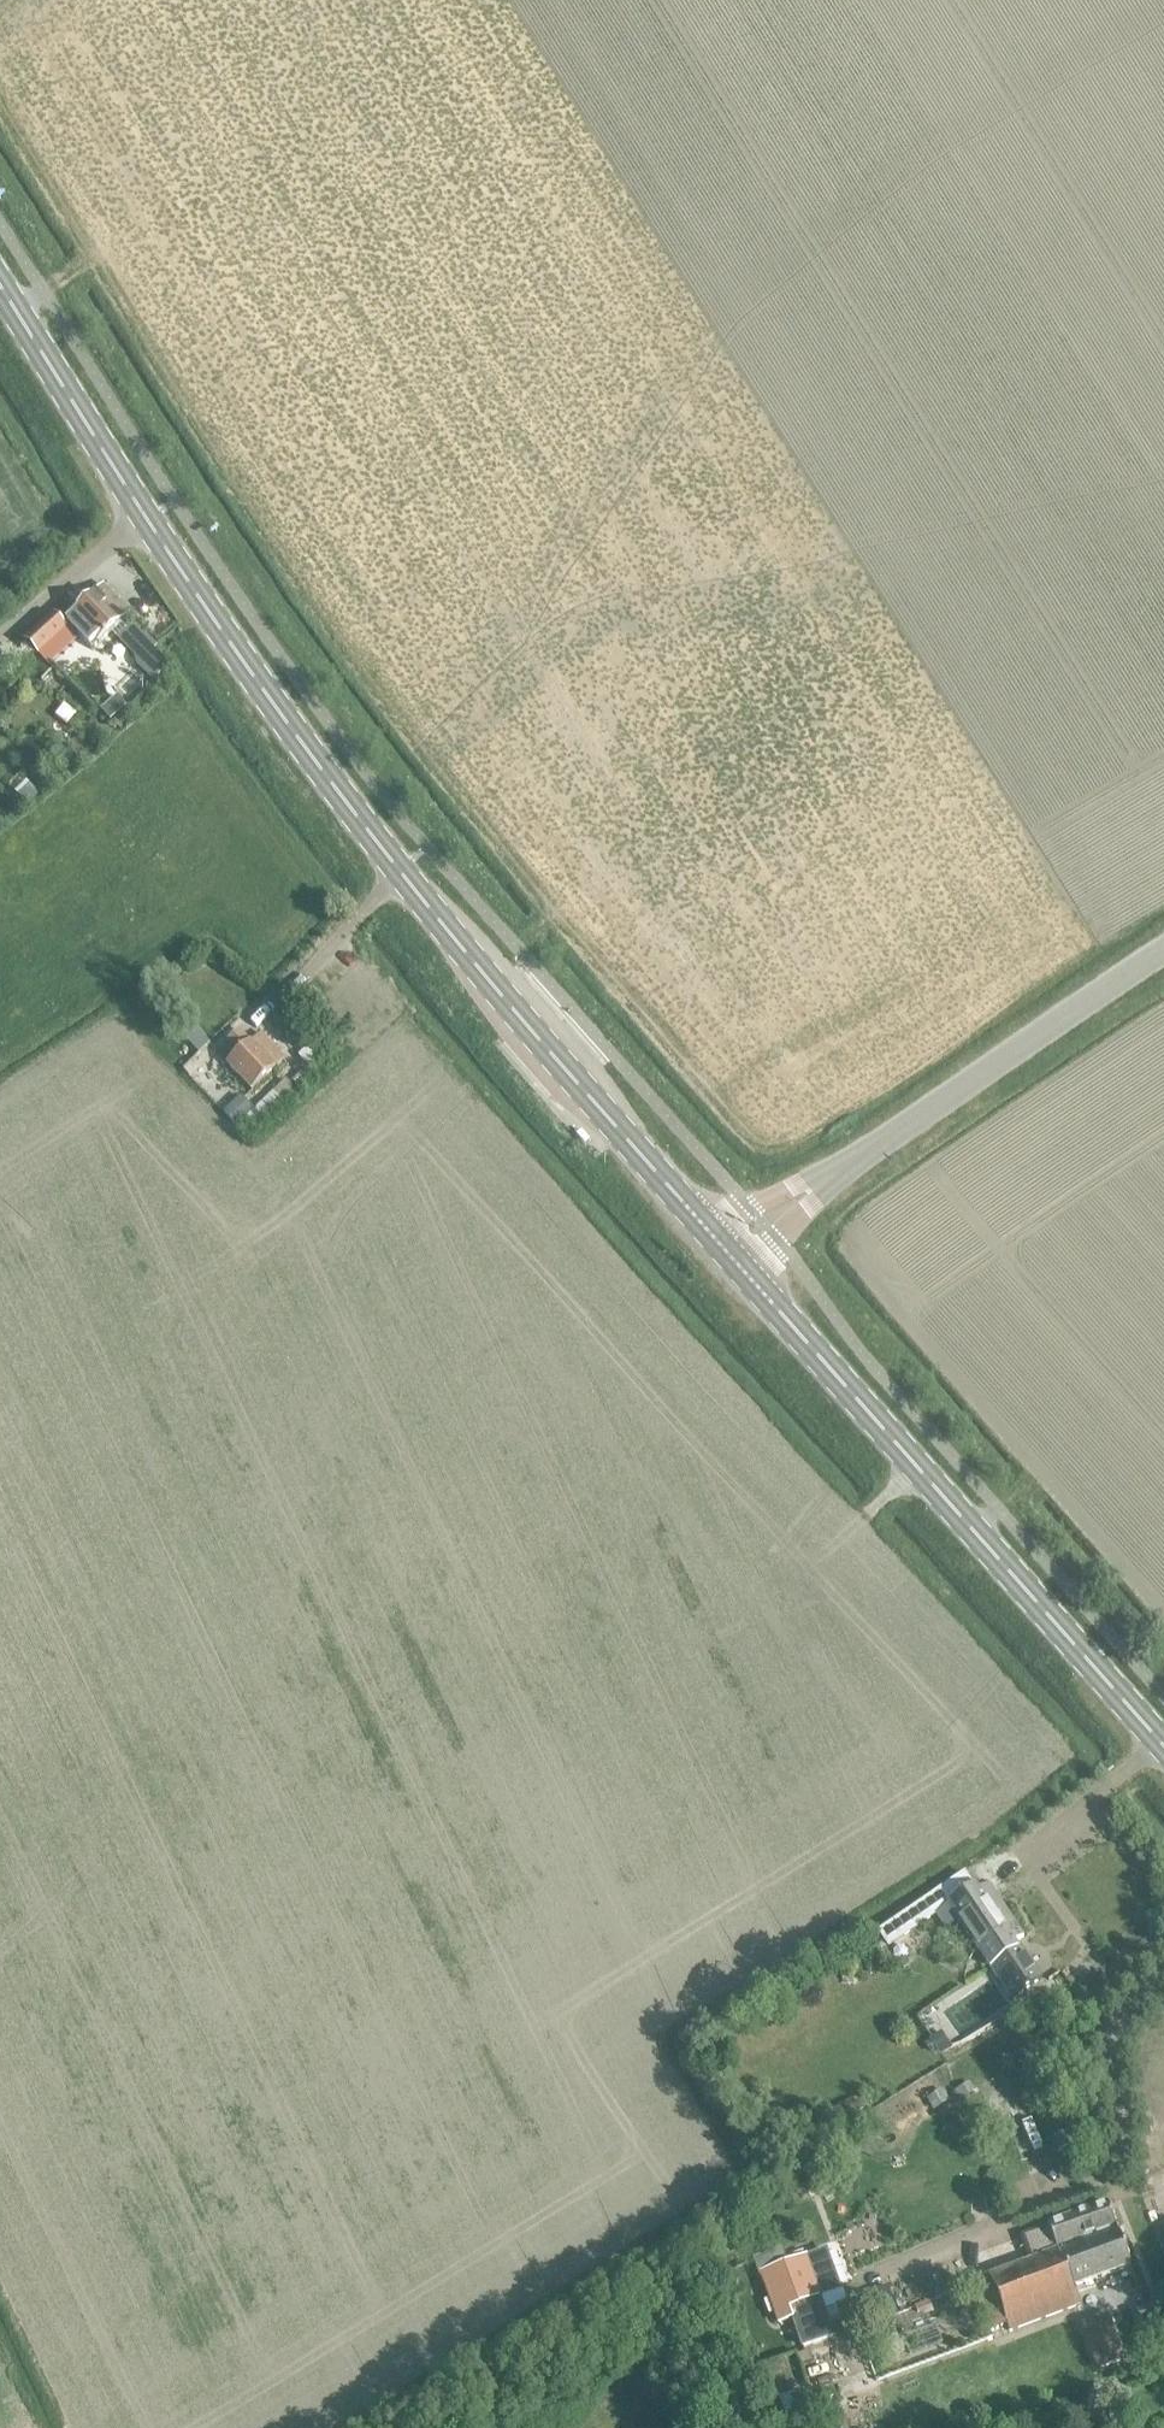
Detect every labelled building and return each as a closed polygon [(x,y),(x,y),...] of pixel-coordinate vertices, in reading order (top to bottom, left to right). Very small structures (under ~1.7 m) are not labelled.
[(71,611),(97,640),(128,611),(102,584),(71,611)] [(29,644),(47,659),(73,629),(56,614),(29,644)] [(224,1065),(253,1092),(285,1059),(257,1031),(224,1065)] [(1015,1939),(1023,1933),(988,1881),(977,1889),(974,1884),(947,1902),(991,1966),(1020,1947),(1015,1939)] [(979,2086),(1005,2135),(1032,2120),(1005,2071),(979,2086)] [(1006,2326),(1007,2330),(1079,2302),(1073,2289),(1130,2266),(1104,2202),(1019,2236),(1028,2260),(970,2283),(988,2333),(1006,2326)] [(826,2249),(787,2264),(781,2248),(752,2259),(768,2300),(764,2301),(769,2315),(773,2313),(778,2324),(790,2320),(801,2349),(834,2336),(828,2320),(839,2316),(835,2305),(846,2301),(826,2249)] [(1081,2323),(1096,2370),(1123,2361),(1109,2315),(1081,2323)] [(789,2427),(790,2427),(814,2420),(804,2390),(778,2399),(789,2427)]
